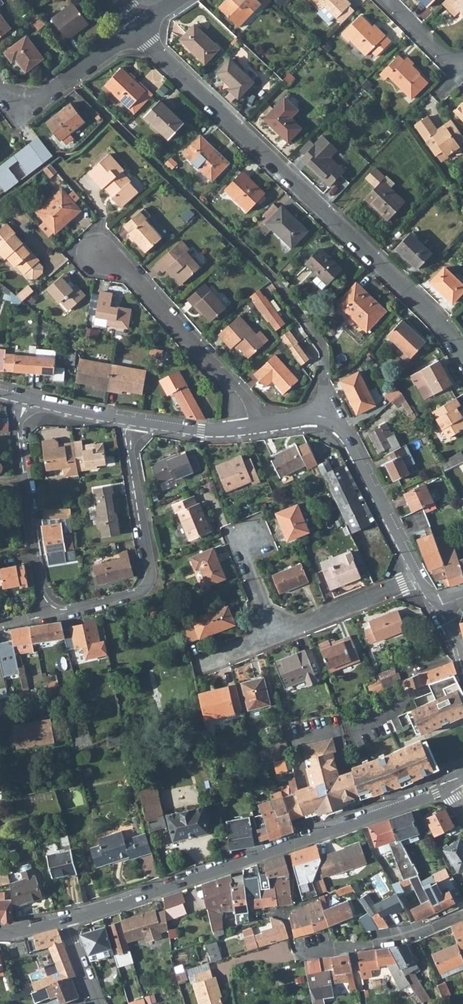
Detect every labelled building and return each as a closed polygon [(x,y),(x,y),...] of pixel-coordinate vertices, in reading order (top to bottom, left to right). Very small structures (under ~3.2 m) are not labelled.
[(238,27),(260,4),(264,7),(270,1),(270,0),(231,0),(229,3),(226,0),(219,8),(238,27)] [(336,18),(349,5),(351,3),(348,0),(311,0),(321,10),(324,6),(336,18)] [(462,12),(462,0),(445,0),(443,2),(456,15),(461,10),(462,12)] [(52,19),(67,40),(81,29),(79,26),(87,20),(73,3),(52,19)] [(349,5),(336,18),(342,24),(355,11),(349,5)] [(26,23),(28,26),(40,16),(38,13),(26,23)] [(11,29),(0,14),(0,38),(11,29)] [(371,50),(377,56),(391,41),(378,28),(375,31),(372,28),(373,27),(361,15),(342,34),(349,42),(351,40),(366,55),(371,50)] [(33,23),(38,30),(46,24),(41,17),(33,23)] [(79,26),(81,29),(89,23),(87,20),(79,26)] [(194,24),(180,40),(205,64),(220,48),(194,24)] [(16,58),(26,71),(43,58),(27,36),(10,49),(6,52),(5,52),(12,61),(16,58)] [(389,76),(412,98),(429,82),(412,65),(414,64),(407,57),(404,60),(399,55),(381,73),(387,78),(389,76)] [(229,90),(238,99),(254,82),(230,59),(216,74),(231,87),(229,90)] [(121,68),(105,85),(129,108),(146,91),(138,84),(121,68)] [(134,114),(153,94),(140,82),(138,84),(146,91),(129,108),(134,114)] [(264,119),(288,142),(301,128),(290,118),(298,110),(284,97),(277,105),(264,119)] [(160,100),(144,116),(169,139),(184,123),(160,100)] [(454,112),(462,121),(462,102),(454,112)] [(46,123),(60,140),(62,139),(70,133),(85,120),(71,103),(46,123)] [(436,155),(437,154),(442,150),(446,156),(447,155),(459,146),(458,145),(462,141),(462,137),(452,122),(448,125),(447,123),(441,127),(440,131),(438,133),(434,129),(435,128),(427,116),(415,125),(436,155)] [(70,133),(62,139),(66,144),(74,138),(70,133)] [(183,153),(212,181),(229,163),(200,135),(183,153)] [(304,155),(301,159),(320,177),(321,175),(324,178),(323,179),(330,186),(344,171),(329,157),(336,149),(322,136),(314,145),(304,155)] [(314,145),(309,140),(299,151),(304,155),(314,145)] [(437,154),(441,161),(448,157),(447,155),(446,156),(442,150),(437,154)] [(111,198),(120,208),(138,192),(130,182),(131,181),(122,171),(123,170),(109,154),(88,173),(102,189),(104,187),(112,197),(111,198)] [(42,169),(50,177),(57,172),(50,164),(42,169)] [(375,187),(364,198),(388,220),(405,202),(390,188),(382,180),(385,177),(375,168),(366,177),(375,187)] [(242,171),(224,189),(248,212),(257,201),(263,195),(265,193),(242,171)] [(395,183),(386,175),(385,177),(382,180),(390,188),(395,183)] [(54,232),(55,233),(81,210),(74,202),(67,194),(62,188),(36,212),(44,221),(38,226),(48,237),(54,232)] [(79,197),(72,189),(67,194),(74,202),(79,197)] [(257,201),(260,204),(266,198),(263,195),(257,201)] [(268,220),(279,209),(273,203),(262,215),(268,220)] [(265,223),(259,229),(266,235),(272,229),(292,248),(307,232),(297,223),(298,222),(282,206),(279,209),(268,220),(265,223)] [(129,234),(146,252),(162,238),(146,219),(150,215),(144,208),(124,226),(130,233),(129,234)] [(307,232),(308,231),(298,222),(297,223),(307,232)] [(25,273),(26,273),(30,278),(36,278),(43,272),(43,266),(39,261),(40,260),(27,247),(26,248),(22,244),(23,243),(15,234),(15,233),(6,223),(0,229),(0,239),(4,243),(0,246),(0,252),(6,258),(7,257),(16,266),(17,265),(25,273)] [(410,232),(395,248),(417,269),(432,253),(410,232)] [(167,269),(181,284),(201,266),(193,256),(191,258),(186,252),(189,250),(181,241),(155,264),(163,272),(167,269)] [(321,249),(306,265),(317,276),(326,285),(342,269),(321,249)] [(431,282),(452,302),(462,291),(462,285),(445,267),(431,282)] [(61,300),(69,310),(85,296),(75,285),(70,288),(66,284),(70,280),(65,274),(48,288),(60,302),(61,300)] [(317,276),(313,281),(322,290),(326,285),(317,276)] [(356,283),(337,303),(366,331),(385,311),(378,304),(377,306),(368,297),(369,296),(356,283)] [(204,313),(211,321),(226,308),(204,284),(187,299),(194,306),(196,304),(204,313)] [(17,296),(23,300),(27,296),(33,291),(34,291),(29,285),(17,296)] [(5,286),(1,291),(10,297),(11,291),(5,286)] [(269,320),(276,330),(285,323),(277,312),(269,302),(265,296),(264,297),(259,290),(249,297),(268,321),(269,320)] [(33,291),(27,296),(32,302),(38,297),(33,291)] [(95,315),(95,316),(94,323),(106,326),(106,324),(127,327),(130,309),(118,307),(118,308),(110,307),(112,294),(99,292),(99,296),(95,315)] [(91,295),(88,313),(95,315),(99,296),(91,295)] [(378,304),(369,296),(368,297),(377,306),(378,304)] [(277,312),(281,309),(273,299),(269,302),(277,312)] [(194,306),(202,315),(204,313),(196,304),(194,306)] [(218,335),(231,349),(236,344),(248,358),(263,345),(250,331),(252,330),(240,316),(218,335)] [(402,320),(387,335),(399,347),(410,357),(411,358),(425,342),(402,320)] [(86,328),(85,336),(92,337),(94,330),(86,328)] [(268,340),(260,330),(256,334),(252,330),(250,331),(263,345),(268,340)] [(281,339),(301,365),(309,359),(297,343),(298,342),(289,331),(280,337),(281,339)] [(5,354),(4,370),(25,372),(25,369),(34,370),(35,356),(36,350),(36,346),(30,345),(29,356),(5,354)] [(399,347),(395,351),(406,361),(410,357),(399,347)] [(163,350),(151,348),(149,357),(162,359),(163,350)] [(44,370),(44,373),(54,374),(54,379),(64,380),(65,367),(55,367),(56,358),(45,357),(46,351),(36,350),(35,356),(34,370),(44,370)] [(68,351),(66,364),(75,365),(76,352),(68,351)] [(253,374),(265,387),(272,381),(283,394),(298,380),(275,355),(253,374)] [(80,358),(75,382),(95,385),(94,388),(108,391),(112,364),(80,358)] [(421,370),(434,394),(452,384),(438,360),(421,370)] [(112,364),(108,391),(122,393),(122,390),(142,394),(145,380),(147,370),(112,364)] [(411,375),(424,399),(434,394),(421,370),(411,375)] [(168,395),(170,399),(175,396),(187,417),(204,419),(205,418),(178,371),(160,382),(168,395)] [(339,381),(356,415),(376,406),(358,371),(339,381)] [(391,401),(397,407),(401,403),(408,415),(409,414),(413,412),(401,393),(391,401)] [(170,399),(179,416),(187,417),(175,396),(170,399)] [(447,438),(462,429),(462,417),(457,407),(461,405),(456,398),(432,412),(447,438)] [(409,414),(415,427),(420,425),(417,420),(413,412),(409,414)] [(9,431),(9,423),(2,423),(2,418),(0,418),(0,431),(9,431)] [(391,433),(385,422),(379,425),(380,427),(386,439),(394,434),(393,432),(391,433)] [(415,427),(421,437),(425,435),(420,425),(415,427)] [(369,433),(379,453),(388,448),(390,453),(401,447),(394,434),(386,439),(380,427),(369,433)] [(59,445),(58,442),(55,439),(42,441),(46,470),(64,467),(65,476),(78,474),(78,471),(73,442),(64,444),(65,446),(59,447),(59,445)] [(82,440),(73,442),(78,471),(97,468),(97,465),(106,464),(103,443),(95,444),(95,443),(83,445),(82,440)] [(306,464),(297,445),(270,457),(280,477),(306,464)] [(385,463),(394,480),(408,472),(405,466),(400,457),(409,452),(405,445),(401,447),(390,453),(384,456),(387,462),(385,463)] [(453,465),(462,460),(462,455),(461,451),(449,458),(453,465)] [(411,462),(412,459),(409,452),(400,457),(405,466),(411,462)] [(195,455),(188,458),(186,453),(167,460),(166,458),(151,464),(159,483),(173,477),(174,479),(201,469),(195,455)] [(216,466),(227,491),(252,481),(253,484),(260,482),(251,458),(245,461),(243,456),(216,466)] [(441,468),(443,471),(453,465),(449,458),(439,463),(441,468)] [(351,534),(371,524),(370,522),(343,465),(332,470),(327,460),(318,465),(323,475),(324,474),(351,534)] [(370,522),(374,520),(346,464),(343,465),(370,522)] [(404,494),(412,512),(415,510),(422,507),(424,510),(425,513),(436,508),(433,502),(425,484),(404,494)] [(120,534),(116,513),(116,508),(113,494),(112,494),(111,486),(95,489),(96,496),(95,497),(97,511),(100,513),(96,517),(98,527),(102,530),(103,536),(120,534)] [(176,513),(178,512),(190,540),(211,532),(199,503),(197,504),(193,496),(172,504),(176,513)] [(277,512),(282,525),(281,525),(287,541),(309,532),(298,504),(277,512)] [(71,509),(43,509),(43,519),(70,518),(71,518),(71,509)] [(43,526),(47,553),(64,550),(62,533),(72,532),(70,518),(43,519),(43,526)] [(337,528),(344,525),(341,518),(334,521),(337,528)] [(438,545),(431,530),(426,532),(427,536),(417,539),(425,561),(433,557),(430,550),(438,548),(438,545)] [(64,550),(74,548),(72,532),(62,533),(64,550)] [(450,586),(462,581),(462,558),(458,560),(452,540),(438,545),(438,548),(444,565),(448,576),(450,586)] [(100,552),(112,550),(111,543),(99,545),(100,552)] [(200,567),(207,586),(226,578),(213,548),(191,557),(195,569),(200,567)] [(433,557),(425,561),(429,571),(433,570),(432,569),(444,565),(438,548),(430,550),(433,557)] [(66,557),(64,550),(47,553),(48,560),(66,557)] [(121,558),(93,565),(98,585),(126,578),(125,574),(132,572),(127,550),(119,552),(121,558)] [(340,556),(343,562),(323,570),(330,589),(361,577),(351,551),(340,556)] [(20,588),(28,586),(24,564),(16,565),(0,568),(0,573),(3,588),(12,587),(20,585),(20,588)] [(280,593),(308,581),(301,564),(273,575),(280,593)] [(433,570),(437,580),(442,579),(448,576),(444,565),(432,569),(433,570)] [(442,579),(445,588),(450,586),(448,576),(442,579)] [(210,613),(226,607),(225,604),(223,601),(208,608),(210,613)] [(200,638),(235,624),(228,606),(226,607),(210,613),(193,620),(191,616),(180,621),(186,642),(199,637),(200,638)] [(398,610),(369,622),(371,628),(365,630),(364,630),(370,644),(405,629),(398,610)] [(95,621),(70,627),(71,628),(63,630),(65,637),(68,650),(84,646),(86,658),(107,654),(105,641),(100,642),(95,621)] [(371,628),(369,622),(369,621),(362,624),(365,630),(371,628)] [(30,626),(32,642),(65,637),(63,630),(61,622),(30,626)] [(18,654),(34,652),(32,643),(32,642),(30,626),(10,629),(13,640),(15,653),(18,652),(18,654)] [(329,640),(319,644),(328,668),(339,664),(341,667),(360,660),(350,636),(330,644),(329,640)] [(4,677),(19,674),(18,668),(15,654),(15,653),(13,640),(0,642),(0,658),(4,677)] [(305,650),(275,662),(285,687),(306,679),(308,686),(318,682),(305,650)] [(457,673),(452,662),(402,680),(406,691),(429,683),(454,674),(457,673)] [(23,694),(29,692),(24,667),(18,668),(19,674),(23,694)] [(385,671),(388,677),(395,674),(393,668),(385,671)] [(378,675),(380,680),(388,677),(385,671),(378,674),(378,675)] [(399,682),(395,674),(388,677),(380,680),(377,681),(365,686),(369,696),(399,682)] [(454,674),(429,683),(436,699),(408,712),(412,721),(416,719),(422,733),(462,715),(462,692),(454,674)] [(264,677),(242,683),(249,709),(270,704),(264,677)] [(62,696),(59,686),(52,688),(49,689),(51,698),(62,696)] [(229,686),(199,693),(205,720),(235,713),(235,711),(242,710),(236,686),(229,687),(229,686)] [(207,727),(244,718),(242,710),(235,711),(235,713),(205,720),(207,727)] [(14,744),(16,744),(17,748),(55,742),(51,719),(13,725),(14,734),(12,735),(11,736),(10,737),(10,738),(10,740),(10,741),(11,742),(12,743),(13,744),(14,744)] [(103,731),(89,736),(92,744),(106,738),(103,731)] [(451,737),(462,755),(462,731),(451,737)] [(123,733),(106,738),(109,747),(125,741),(123,733)] [(89,736),(89,734),(76,738),(77,742),(73,744),(74,750),(86,746),(92,744),(89,736)] [(332,738),(303,746),(312,785),(297,791),(298,792),(292,794),(283,797),(290,820),(318,810),(319,812),(347,803),(346,798),(360,794),(357,784),(353,772),(338,776),(333,752),(336,752),(332,738)] [(388,755),(352,767),(353,772),(357,784),(360,794),(371,789),(373,795),(401,785),(400,782),(411,777),(412,780),(438,768),(427,740),(422,742),(421,740),(388,755)] [(287,771),(285,760),(274,762),(277,773),(287,771)] [(91,767),(83,770),(85,777),(93,775),(91,767)] [(220,782),(244,775),(242,768),(235,770),(224,773),(218,774),(220,782)] [(73,786),(82,784),(80,774),(71,776),(73,786)] [(288,778),(292,794),(298,792),(297,791),(294,777),(288,778)] [(400,782),(401,785),(412,780),(411,777),(400,782)] [(157,786),(140,789),(142,799),(146,819),(150,832),(166,828),(167,828),(164,815),(163,816),(157,786)] [(185,787),(185,800),(193,800),(192,786),(185,787)] [(360,794),(361,799),(373,795),(371,789),(360,794)] [(273,793),(272,790),(269,791),(271,800),(278,815),(277,815),(281,835),(293,831),(290,820),(283,797),(281,791),(273,793)] [(261,839),(270,837),(270,839),(281,835),(277,815),(278,815),(271,800),(258,805),(263,815),(254,817),(256,826),(261,843),(262,842),(261,839)] [(204,806),(166,814),(173,841),(209,832),(204,806)] [(453,826),(445,809),(426,819),(435,835),(453,826)] [(414,819),(411,811),(399,815),(399,816),(390,819),(398,840),(400,839),(418,832),(414,819)] [(254,817),(253,816),(250,817),(251,825),(255,845),(261,843),(256,826),(254,817)] [(414,819),(418,832),(428,828),(424,820),(422,816),(414,819)] [(226,821),(228,829),(251,825),(250,817),(226,821)] [(400,839),(398,840),(390,819),(368,826),(376,846),(389,842),(402,880),(418,875),(417,874),(403,846),(400,839)] [(432,836),(435,835),(426,819),(424,820),(428,828),(432,836)] [(251,825),(228,829),(229,837),(231,849),(255,845),(251,825)] [(130,859),(152,852),(145,833),(144,833),(124,840),(121,831),(98,839),(100,845),(90,848),(96,867),(129,857),(130,859)] [(415,841),(418,839),(418,832),(400,839),(403,846),(415,841)] [(63,845),(70,843),(67,834),(61,835),(63,845)] [(232,853),(231,849),(229,837),(218,839),(222,856),(232,853)] [(460,839),(444,850),(458,872),(462,869),(462,844),(460,839)] [(328,876),(367,862),(360,841),(344,846),(345,848),(320,856),(321,860),(314,880),(313,880),(328,875),(328,876)] [(421,853),(415,841),(403,846),(417,874),(427,869),(442,862),(434,846),(421,853)] [(317,844),(290,853),(298,884),(303,900),(318,894),(313,880),(314,880),(321,860),(320,856),(317,844)] [(69,875),(77,873),(71,849),(47,855),(52,877),(68,874),(69,875)] [(289,872),(284,855),(265,862),(266,869),(259,870),(259,875),(260,879),(275,877),(289,874),(289,872)] [(11,883),(11,900),(12,908),(30,902),(30,901),(42,897),(35,875),(34,875),(31,865),(28,864),(22,866),(21,868),(24,878),(11,883)] [(436,882),(437,882),(449,876),(445,868),(432,875),(433,875),(436,882)] [(421,881),(431,876),(427,869),(417,874),(418,875),(421,881)] [(11,883),(8,874),(0,876),(0,885),(11,883)] [(231,877),(231,874),(203,884),(208,910),(223,914),(223,910),(235,909),(231,877)] [(235,912),(248,911),(248,908),(244,878),(244,874),(231,877),(235,909),(235,912)] [(277,904),(292,903),(289,874),(275,877),(277,904)] [(262,906),(260,879),(259,875),(244,878),(248,908),(262,906)] [(416,921),(436,911),(421,881),(418,875),(402,880),(392,884),(398,896),(406,892),(404,886),(405,885),(411,883),(422,904),(411,910),(416,921)] [(431,876),(421,881),(436,911),(454,902),(449,891),(442,894),(441,892),(437,894),(432,884),(436,882),(433,875),(431,876)] [(260,879),(262,906),(277,904),(275,877),(260,879)] [(441,892),(436,882),(432,884),(437,894),(441,892)] [(352,890),(353,892),(355,892),(350,884),(337,889),(340,896),(351,892),(350,890),(352,890)] [(364,889),(357,894),(370,916),(378,929),(389,927),(364,889)] [(183,903),(185,902),(182,891),(164,897),(165,909),(183,903)] [(2,918),(3,922),(13,921),(13,917),(12,908),(11,900),(5,900),(5,892),(0,892),(0,918),(2,918)] [(319,897),(320,900),(329,926),(353,916),(347,900),(328,908),(324,895),(319,897)] [(320,900),(307,905),(315,931),(329,926),(320,900)] [(183,903),(165,909),(166,911),(167,920),(186,913),(183,903)] [(294,937),(315,931),(307,905),(291,911),(289,914),(294,937)] [(140,915),(121,921),(127,942),(145,936),(147,942),(162,938),(160,932),(168,929),(167,920),(166,911),(156,913),(156,910),(145,914),(144,916),(141,917),(140,915)] [(215,938),(224,934),(223,928),(222,918),(223,918),(223,914),(208,910),(215,938)] [(373,930),(378,929),(370,916),(364,920),(370,930),(373,930)] [(247,951),(288,937),(284,924),(282,921),(275,918),(270,917),(272,928),(261,932),(261,933),(254,935),(243,938),(247,951)] [(451,926),(457,943),(462,958),(462,920),(451,926)] [(120,922),(110,925),(118,954),(114,955),(117,967),(133,962),(132,959),(129,951),(128,951),(120,922)] [(108,949),(112,948),(105,926),(80,934),(88,955),(96,953),(97,959),(110,955),(108,949)] [(178,936),(177,929),(168,930),(169,937),(178,936)] [(34,988),(35,992),(70,979),(75,976),(57,930),(26,938),(30,953),(40,950),(44,962),(54,959),(59,973),(32,984),(34,988)] [(216,942),(206,945),(212,962),(221,958),(216,942)] [(462,958),(457,943),(432,954),(440,973),(462,963),(462,958)] [(412,970),(418,966),(415,960),(417,959),(413,951),(411,952),(407,944),(389,947),(411,984),(414,990),(423,1002),(428,1001),(428,1003),(434,1003),(434,999),(430,999),(415,974),(412,970)] [(359,971),(361,979),(370,977),(372,975),(371,970),(380,968),(379,965),(387,964),(400,989),(411,984),(389,947),(355,952),(358,971),(359,971)] [(313,1003),(325,1003),(324,998),(334,996),(332,983),(348,980),(350,990),(356,988),(349,953),(304,961),(313,1003)] [(462,969),(462,963),(440,973),(442,978),(462,969)] [(222,1003),(220,1002),(219,997),(221,996),(215,976),(213,977),(211,970),(194,975),(196,982),(194,983),(200,1003),(222,1003)] [(60,1003),(65,1003),(78,999),(70,979),(35,992),(31,994),(35,1003),(37,1003),(50,999),(50,1000),(57,997),(60,1003)] [(451,995),(444,982),(437,985),(442,997),(442,996),(450,995),(451,995)] [(13,996),(14,1001),(35,992),(34,988),(13,996)] [(311,1001),(309,993),(298,995),(299,1003),(311,1001)] [(450,995),(442,996),(443,1003),(450,1003),(450,995)]
